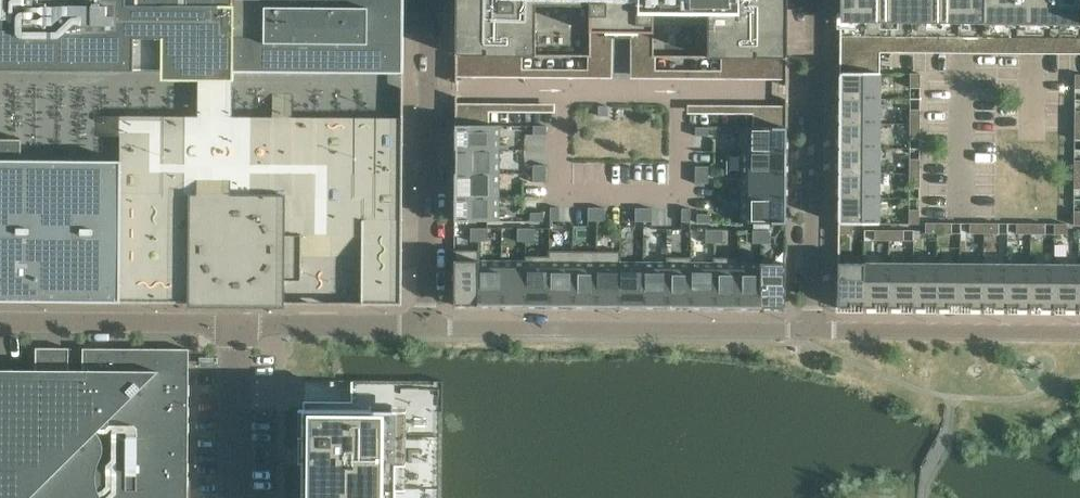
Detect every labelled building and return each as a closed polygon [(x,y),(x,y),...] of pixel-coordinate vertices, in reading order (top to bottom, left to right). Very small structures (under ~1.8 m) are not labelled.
[(400,71),(400,72),(403,72),(404,0),(0,0),(0,68),(400,71)] [(455,55),(535,56),(535,5),(588,6),(588,25),(653,26),(653,24),(706,25),(706,57),(785,58),(785,0),(455,0),(455,55)] [(840,24),(889,25),(889,21),(889,2),(1079,3),(1079,0),(840,0),(840,24)] [(589,55),(589,56),(599,56),(599,31),(599,30),(589,30),(589,31),(589,55)] [(599,30),(599,31),(599,56),(612,56),(612,38),(612,30),(599,30)] [(631,38),(630,56),(653,56),(653,55),(654,31),(631,31),(631,38)] [(880,98),(880,73),(840,72),(840,98),(880,98)] [(910,73),(910,87),(920,87),(920,73),(910,73)] [(526,88),(599,91),(600,76),(526,74),(526,88)] [(880,123),(880,98),(840,98),(839,123),(880,123)] [(910,109),(910,123),(920,124),(920,109),(910,109)] [(880,148),(880,123),(839,123),(839,148),(880,148)] [(920,138),(920,124),(910,123),(910,138),(920,138)] [(500,149),(500,125),(489,125),(455,124),(455,149),(500,149)] [(546,134),(546,125),(533,125),(533,134),(546,134)] [(708,135),(708,127),(695,126),(695,135),(708,135)] [(786,152),(787,127),(753,127),(737,127),(736,151),(786,152)] [(0,138),(0,301),(284,303),(284,281),(302,281),(302,195),(121,193),(121,160),(21,160),(21,139),(0,138)] [(879,173),(880,148),(839,148),(839,172),(879,173)] [(500,149),(455,149),(455,172),(499,173),(500,149)] [(786,175),(786,152),(736,151),(736,152),(742,152),(742,175),(786,175)] [(909,159),(909,173),(920,173),(920,159),(909,159)] [(546,173),(546,165),(533,164),(533,173),(546,173)] [(708,166),(695,166),(695,174),(708,174),(708,166)] [(499,197),(499,173),(455,172),(455,196),(499,197)] [(879,197),(879,173),(839,172),(839,197),(879,197)] [(546,182),(546,173),(533,173),(533,181),(544,182),(546,182)] [(919,187),(920,173),(909,173),(909,187),(919,187)] [(708,183),(708,174),(695,174),(695,183),(697,183),(708,183)] [(786,199),(786,175),(742,175),(741,198),(786,199)] [(499,221),(499,197),(455,196),(454,220),(499,221)] [(879,223),(879,197),(839,197),(838,223),(840,223),(853,223),(879,223)] [(786,223),(786,199),(741,198),(741,223),(786,223)] [(559,220),(559,207),(550,207),(550,220),(559,220)] [(597,220),(597,207),(588,207),(588,220),(597,220)] [(605,221),(605,207),(597,207),(597,220),(605,221)] [(644,221),(644,208),(635,208),(635,221),(644,221)] [(652,220),(652,208),(644,208),(644,221),(652,221),(652,220)] [(690,221),(690,208),(682,208),(681,221),(690,221)] [(909,209),(909,223),(919,223),(919,209),(909,209)] [(543,221),(543,212),(530,212),(530,221),(543,221)] [(710,214),(697,213),(697,222),(710,222),(710,214)] [(402,220),(362,219),(361,304),(402,304),(402,220)] [(937,233),(937,222),(925,222),(925,232),(937,233)] [(951,222),(937,222),(937,233),(951,233),(951,222)] [(853,233),(853,223),(840,223),(840,233),(853,233)] [(984,233),(984,223),(970,223),(970,233),(984,233)] [(998,223),(984,223),(984,233),(998,233),(998,223)] [(1031,233),(1031,223),(1016,223),(1016,233),(1031,233)] [(1045,223),(1031,223),(1031,233),(1045,233),(1045,223)] [(1054,234),(1067,234),(1067,223),(1054,223),(1054,234)] [(479,241),(479,228),(470,228),(470,241),(479,241)] [(487,241),(487,228),(479,228),(479,241),(487,241)] [(526,241),(526,228),(517,228),(517,241),(526,241)] [(534,241),(534,228),(526,228),(526,241),(534,241)] [(714,243),(714,229),(705,229),(705,242),(714,243)] [(723,243),(723,229),(714,229),(714,243),(723,243)] [(761,243),(761,230),(752,230),(752,243),(761,243)] [(770,230),(761,230),(761,243),(770,243),(770,230)] [(889,240),(889,230),(875,230),(875,240),(889,240)] [(903,230),(889,230),(889,240),(903,240),(903,230)] [(478,305),(479,250),(454,249),(454,305),(478,305)] [(502,305),(502,260),(480,260),(480,250),(479,250),(478,305),(502,305)] [(549,305),(549,250),(548,250),(548,255),(526,255),(525,305),(549,305)] [(572,306),(573,250),(549,250),(549,305),(572,306)] [(596,306),(596,251),(573,250),(572,306),(596,306)] [(619,306),(620,251),(596,251),(596,306),(619,306)] [(643,306),(643,261),(621,261),(621,251),(620,251),(619,306),(643,306)] [(525,305),(526,255),(525,255),(525,261),(502,260),(502,305),(525,305)] [(666,306),(667,256),(666,256),(666,262),(643,261),(643,306),(666,306)] [(690,306),(690,257),(667,256),(666,306),(690,306)] [(713,307),(714,257),(713,257),(713,262),(691,262),(691,257),(690,257),(690,306),(713,307)] [(737,307),(737,257),(714,257),(713,307),(737,307)] [(761,307),(761,262),(738,262),(738,257),(737,257),(737,307),(761,307)] [(785,307),(785,263),(761,262),(761,307),(785,307)] [(864,308),(864,263),(838,263),(838,307),(851,308),(851,303),(863,303),(862,308),(864,308)] [(888,308),(889,263),(864,263),(864,308),(876,308),(876,303),(887,304),(887,308),(888,308)] [(913,308),(913,263),(889,263),(888,308),(900,308),(900,304),(912,304),(912,308),(913,308)] [(936,308),(937,263),(913,263),(913,308),(925,308),(925,304),(935,304),(935,308),(936,308)] [(960,304),(960,264),(937,263),(936,308),(949,308),(949,304),(960,304)] [(983,309),(984,264),(960,264),(960,304),(971,304),(971,309),(983,309)] [(1007,309),(1007,264),(984,264),(983,309),(984,309),(984,304),(994,304),(994,309),(1007,309)] [(1030,309),(1030,264),(1007,264),(1007,309),(1008,309),(1008,305),(1018,305),(1018,309),(1030,309)] [(1053,309),(1054,264),(1030,264),(1030,309),(1031,309),(1031,305),(1041,305),(1041,309),(1053,309)] [(1078,309),(1079,264),(1054,264),(1053,309),(1055,309),(1055,305),(1066,305),(1066,309),(1078,309)] [(189,348),(83,348),(83,370),(69,370),(69,347),(36,347),(36,370),(0,369),(0,497),(188,497),(189,348)] [(304,409),(304,436),(304,464),(303,497),(395,497),(395,489),(396,410),(370,410),(304,409)]
